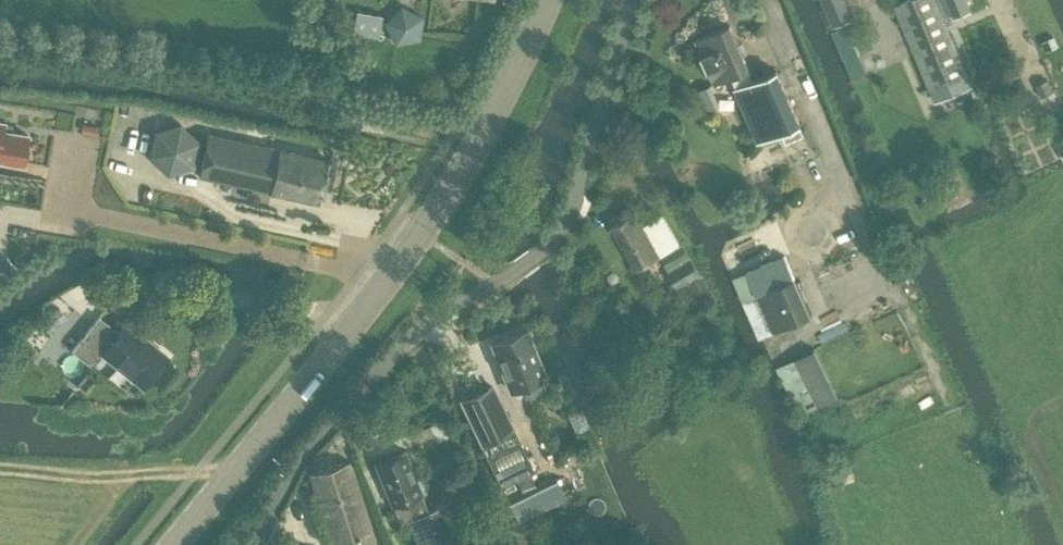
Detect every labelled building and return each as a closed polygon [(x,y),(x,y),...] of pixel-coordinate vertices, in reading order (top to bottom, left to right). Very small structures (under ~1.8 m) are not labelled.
[(832,26),(850,19),(842,0),(821,0),(832,26)] [(895,5),(931,90),(942,85),(947,97),(972,87),(936,0),(908,0),(895,5)] [(966,0),(946,0),(953,16),(970,10),(966,0)] [(395,44),(420,39),(424,17),(403,5),(385,23),(395,44)] [(378,37),(382,16),(357,11),(353,33),(378,37)] [(753,82),(748,69),(749,68),(731,26),(697,40),(715,83),(733,76),(738,88),(736,89),(758,141),(800,123),(778,71),(753,82)] [(1055,35),(1042,42),(1046,51),(1059,45),(1055,35)] [(1049,79),(1036,85),(1041,97),(1054,91),(1049,79)] [(22,162),(27,134),(2,130),(3,121),(0,121),(0,158),(22,162)] [(169,176),(195,167),(200,141),(180,123),(154,131),(149,158),(169,176)] [(208,133),(198,176),(318,203),(328,159),(208,133)] [(645,226),(636,212),(611,226),(636,269),(675,245),(672,241),(676,239),(663,216),(645,226)] [(669,270),(691,257),(683,244),(662,257),(669,270)] [(811,317),(785,256),(735,277),(745,300),(758,295),(774,334),(811,317)] [(678,289),(701,274),(692,258),(669,274),(678,289)] [(704,305),(715,297),(702,276),(691,283),(704,305)] [(51,332),(67,319),(59,308),(42,320),(51,332)] [(99,316),(72,350),(92,365),(103,353),(143,386),(167,356),(127,324),(120,332),(99,316)] [(544,388),(540,378),(545,376),(527,330),(492,344),(510,390),(522,386),(526,396),(544,388)] [(802,414),(819,406),(838,396),(815,350),(779,368),(802,414)] [(501,482),(531,467),(492,386),(462,400),(501,482)] [(404,452),(376,463),(401,524),(409,521),(419,544),(424,544),(438,540),(439,542),(454,535),(448,521),(449,520),(443,504),(428,510),(421,493),(424,492),(418,476),(415,478),(404,452)] [(350,462),(311,474),(332,544),(375,544),(350,462)] [(530,475),(517,481),(522,491),(535,484),(530,475)]
